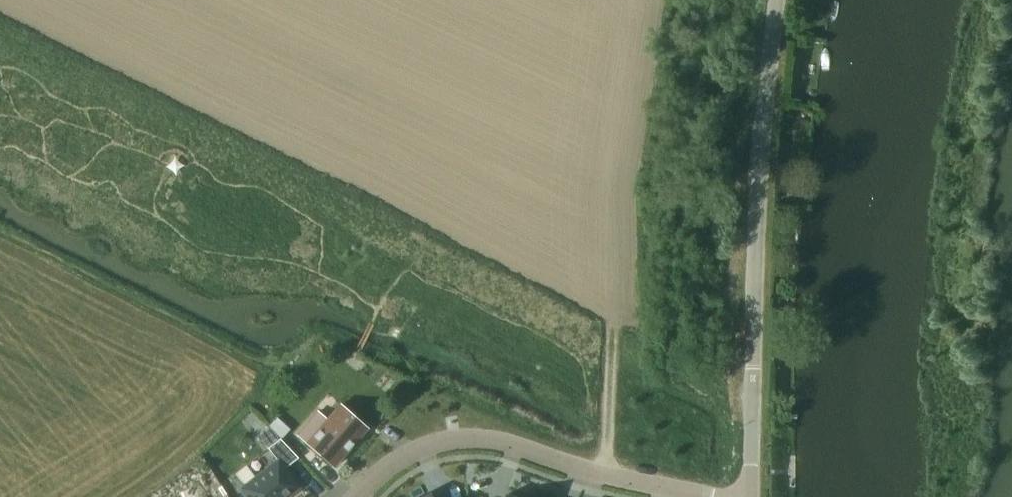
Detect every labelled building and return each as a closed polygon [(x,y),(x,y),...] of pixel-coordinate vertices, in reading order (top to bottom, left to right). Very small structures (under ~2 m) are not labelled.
[(341,405),(307,443),(333,467),(367,428),(341,405)] [(277,418),(269,426),(281,439),(289,429),(277,418)] [(240,489),(247,496),(288,496),(300,488),(285,468),(298,458),(282,441),(269,450),(277,461),(240,489)]
